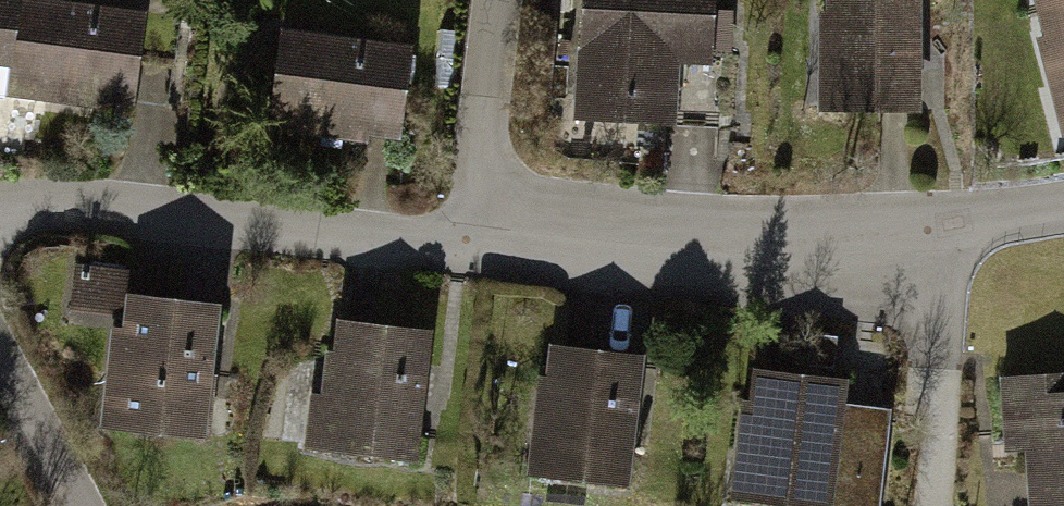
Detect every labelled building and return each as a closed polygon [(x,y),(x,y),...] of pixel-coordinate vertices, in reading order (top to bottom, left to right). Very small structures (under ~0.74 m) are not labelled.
[(113,0),(0,0),(0,63),(12,65),(9,95),(140,109),(151,4),(113,0)] [(585,118),(689,123),(692,53),(727,55),(730,0),(591,0),(585,118)] [(932,0),(834,0),(833,108),(932,108),(932,0)] [(1052,24),(1044,27),(1063,101),(1063,0),(1046,0),(1052,24)] [(424,42),(288,29),(278,127),(414,141),(424,42)] [(113,424),(219,435),(234,298),(141,288),(143,267),(76,260),(70,315),(124,321),(113,424)] [(316,442),(432,455),(447,325),(345,314),(337,387),(322,385),(316,442)] [(537,472),(639,483),(653,349),(565,339),(561,370),(549,368),(537,472)] [(736,505),(884,505),(893,425),(846,420),(850,388),(751,376),(736,505)] [(994,386),(1002,464),(1028,462),(1032,505),(1063,505),(1063,379),(994,386)]
